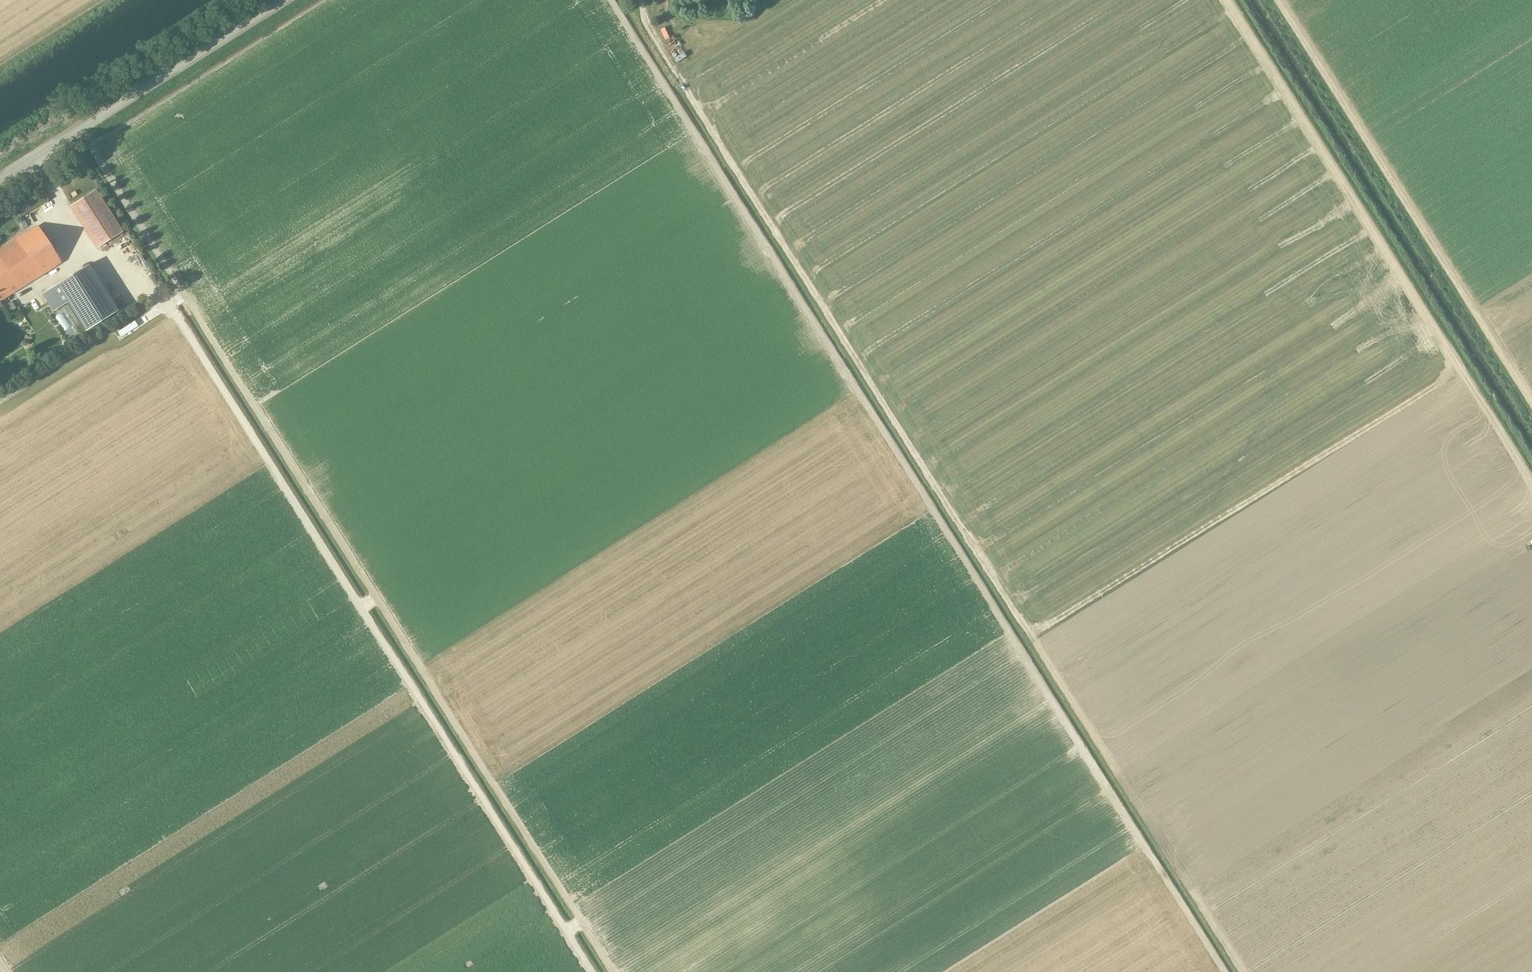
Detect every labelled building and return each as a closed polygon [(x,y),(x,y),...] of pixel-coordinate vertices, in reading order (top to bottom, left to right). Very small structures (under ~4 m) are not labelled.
[(670,32),(672,39),(682,37),(680,30),(670,32)] [(96,248),(122,232),(96,189),(69,206),(96,248)] [(0,250),(0,301),(60,263),(37,226),(0,250)] [(117,311),(88,264),(42,294),(53,311),(67,303),(85,331),(117,311)] [(142,316),(144,321),(153,317),(151,312),(142,316)] [(154,322),(143,328),(145,333),(157,327),(154,322)]
